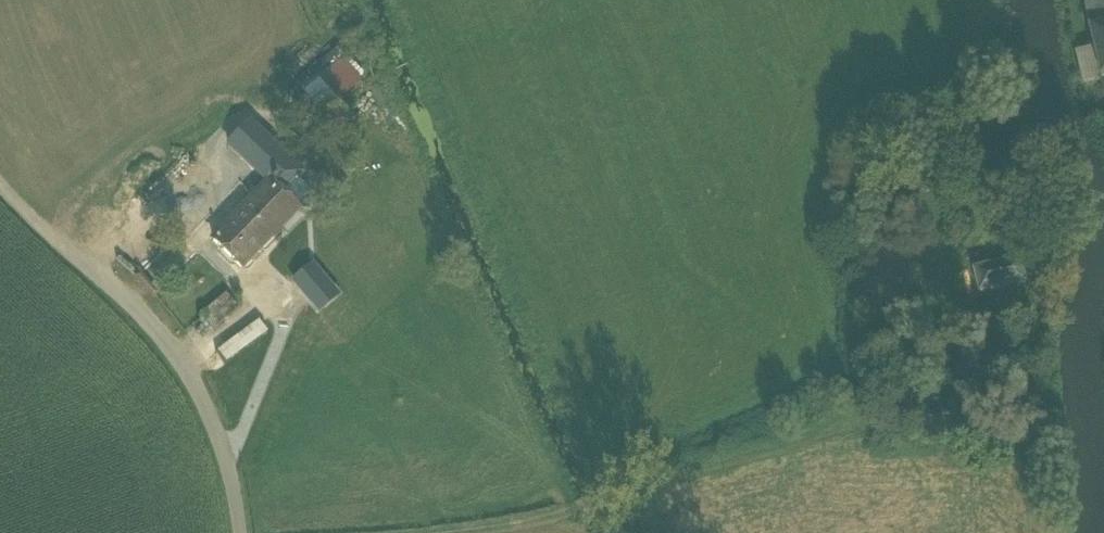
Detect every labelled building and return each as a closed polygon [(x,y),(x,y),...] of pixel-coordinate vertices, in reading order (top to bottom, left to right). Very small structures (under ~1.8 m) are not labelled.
[(1103,29),(1103,0),(1078,0),(1084,32),(1103,29)] [(1097,106),(1103,104),(1103,29),(1084,32),(1087,51),(1093,85),(1097,106)] [(1093,85),(1087,51),(1078,52),(1084,87),(1093,85)] [(359,78),(346,63),(329,77),(342,92),(359,78)] [(246,158),(263,140),(265,137),(251,124),(230,147),(244,160),(246,158)] [(271,183),(296,207),(309,192),(297,180),(301,175),(263,140),(246,158),(271,183)] [(214,241),(242,269),(298,210),(296,207),(271,183),(214,241)] [(982,292),(1023,285),(1018,260),(978,267),(982,292)] [(350,322),(308,273),(298,282),(349,341),(369,324),(360,314),(350,322)] [(227,296),(186,332),(199,352),(218,336),(214,331),(239,310),(227,296)] [(259,323),(216,354),(225,365),(267,333),(259,323)]
